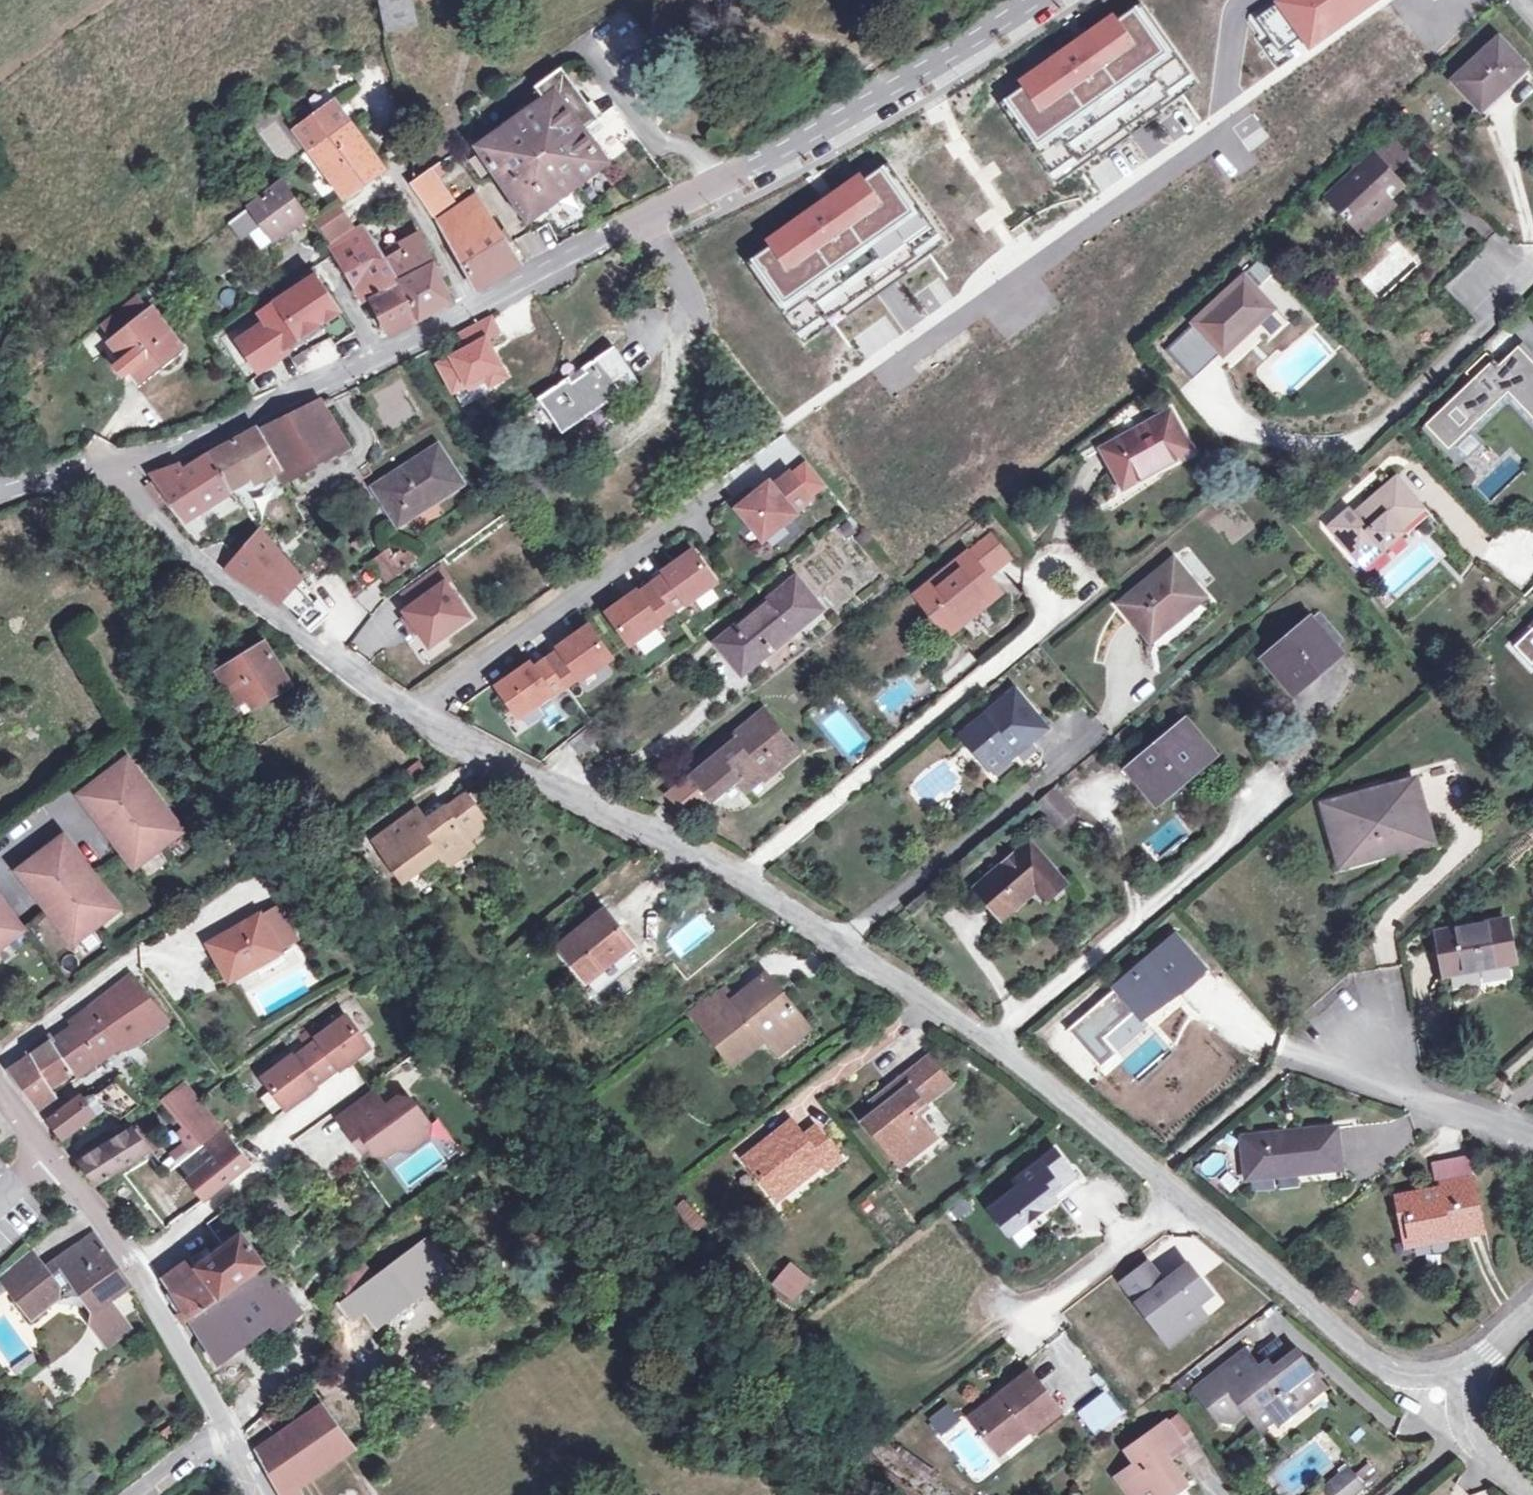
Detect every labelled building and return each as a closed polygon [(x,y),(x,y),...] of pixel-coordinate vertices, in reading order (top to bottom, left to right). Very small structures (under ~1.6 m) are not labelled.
[(383,32),(417,25),(411,0),(377,0),(383,32)] [(1243,18),(1276,66),(1371,0),(1268,0),(1243,18)] [(1138,2),(990,106),(1048,189),(1197,85),(1138,2)] [(1525,67),(1498,38),(1453,81),(1478,108),(1505,83),(1507,84),(1525,67)] [(562,72),(560,69),(535,86),(538,90),(562,72)] [(538,90),(544,100),(478,147),(528,221),(605,164),(586,137),(602,125),(562,72),(538,90)] [(306,121),(296,129),(284,138),(298,156),(310,147),(313,151),(343,191),(349,199),(362,189),(355,181),(377,165),(348,125),(330,102),(306,121)] [(1392,169),(1413,157),(1399,133),(1378,144),(1392,169)] [(1402,185),(1373,154),(1327,196),(1356,227),(1390,196),(1402,185)] [(884,158),(744,256),(804,339),(943,241),(884,158)] [(439,161),(428,169),(435,179),(446,171),(439,161)] [(413,180),(409,183),(431,215),(451,200),(435,179),(428,169),(413,180)] [(279,182),(254,201),(227,222),(238,236),(258,222),(270,239),(304,216),(279,182)] [(1396,203),(1390,196),(1356,227),(1363,234),(1396,203)] [(436,223),(447,240),(477,290),(520,265),(487,213),(485,215),(473,198),(436,223)] [(338,206),(315,220),(329,241),(352,227),(338,206)] [(333,251),(337,257),(364,301),(369,298),(398,283),(381,256),(361,226),(329,246),(333,251)] [(419,235),(381,256),(398,283),(418,320),(451,303),(419,235)] [(1258,260),(1243,275),(1260,294),(1276,279),(1258,260)] [(313,272),(309,267),(254,306),(280,344),(319,321),(338,310),(313,272)] [(162,272),(151,281),(158,291),(170,282),(162,272)] [(1260,294),(1243,275),(1193,322),(1222,352),(1252,323),(1255,326),(1273,307),(1260,294)] [(151,281),(135,294),(143,303),(158,291),(151,281)] [(398,283),(369,298),(389,335),(418,320),(398,283)] [(135,294),(98,323),(112,340),(108,343),(132,374),(156,355),(163,364),(181,350),(177,346),(181,343),(153,308),(149,311),(143,303),(135,294)] [(1425,423),(1448,447),(1508,390),(1532,418),(1532,361),(1518,345),(1498,363),(1493,358),(1472,378),(1425,423)] [(570,377),(551,390),(554,394),(548,399),(560,417),(567,413),(573,421),(634,381),(613,348),(579,371),(583,378),(574,384),(570,377)] [(163,364),(156,355),(132,374),(140,382),(163,364)] [(579,371),(570,377),(574,384),(583,378),(579,371)] [(1457,466),(1484,441),(1475,432),(1507,402),(1532,430),(1532,418),(1508,390),(1448,447),(1425,423),(1421,426),(1457,466)] [(319,400),(259,429),(281,469),(277,471),(282,481),(348,446),(321,403),(319,400)] [(1190,450),(1168,410),(1100,449),(1119,482),(1150,465),(1153,470),(1190,450)] [(259,429),(210,455),(230,490),(250,477),(254,484),(277,471),(281,469),(259,429)] [(460,482),(437,446),(374,486),(397,523),(460,482)] [(154,479),(144,486),(156,504),(167,496),(184,519),(230,490),(210,455),(182,470),(177,464),(150,473),(154,479)] [(1153,470),(1150,465),(1119,482),(1122,487),(1153,470)] [(1357,516),(1348,506),(1326,526),(1357,560),(1365,553),(1377,542),(1384,549),(1404,531),(1401,527),(1424,506),(1395,474),(1361,504),(1364,511),(1357,516)] [(770,483),(737,505),(761,541),(794,518),(793,516),(811,504),(793,477),(775,489),(770,483)] [(227,533),(207,556),(237,580),(245,572),(277,599),(297,578),(276,552),(259,531),(246,545),(227,533)] [(298,533),(276,552),(297,578),(319,559),(298,533)] [(1006,556),(990,536),(969,552),(985,574),(1006,556)] [(1384,549),(1377,542),(1365,553),(1372,560),(1384,549)] [(386,584),(403,572),(386,549),(370,561),(386,584)] [(663,573),(650,582),(669,609),(682,599),(684,602),(714,580),(691,549),(662,571),(663,573)] [(985,574),(969,552),(917,595),(949,633),(999,591),(985,574)] [(1173,560),(1120,604),(1147,637),(1171,617),(1174,621),(1204,597),(1173,560)] [(438,563),(399,591),(408,603),(403,607),(406,612),(416,626),(427,642),(466,615),(443,582),(448,578),(438,563)] [(297,578),(277,599),(300,620),(320,601),(297,578)] [(813,602),(794,580),(716,644),(740,674),(772,648),(766,641),(813,602)] [(635,590),(605,611),(628,643),(657,621),(656,619),(669,609),(650,582),(636,592),(635,590)] [(819,609),(813,602),(766,641),(772,648),(819,609)] [(406,612),(399,617),(409,631),(416,626),(406,612)] [(1317,612),(1307,621),(1330,648),(1340,639),(1317,612)] [(367,617),(350,646),(377,661),(394,633),(367,617)] [(1307,621),(1267,656),(1293,688),(1334,653),(1330,648),(1307,621)] [(557,647),(543,657),(563,684),(576,674),(578,677),(608,655),(585,624),(556,645),(557,647)] [(263,641),(216,671),(233,698),(236,704),(264,686),(270,696),(289,684),(263,641)] [(527,661),(494,685),(516,715),(547,692),(549,694),(563,684),(543,657),(531,667),(527,661)] [(270,696),(264,686),(236,704),(233,698),(227,702),(236,717),(270,696)] [(1045,726),(1014,691),(960,735),(988,767),(1010,748),(1014,752),(1045,726)] [(724,742),(728,747),(693,776),(713,799),(737,780),(746,790),(796,750),(763,710),(724,742)] [(1210,753),(1185,724),(1131,769),(1156,799),(1210,753)] [(127,758),(79,794),(133,867),(158,849),(149,836),(172,818),(127,758)] [(1413,781),(1324,806),(1339,857),(1381,845),(1383,852),(1429,839),(1413,781)] [(1054,784),(1031,803),(1053,828),(1076,809),(1054,784)] [(373,838),(402,878),(421,864),(436,853),(444,864),(471,845),(466,838),(486,822),(465,793),(427,821),(422,825),(411,811),(373,838)] [(417,806),(411,811),(422,825),(427,821),(417,806)] [(172,818),(149,836),(158,849),(181,831),(172,818)] [(62,835),(16,869),(72,942),(95,925),(90,918),(112,901),(62,835)] [(1064,882),(1028,841),(975,887),(1001,917),(1035,888),(1045,899),(1064,882)] [(421,864),(429,875),(444,864),(436,853),(421,864)] [(22,928),(0,900),(0,945),(22,928)] [(112,901),(90,918),(95,925),(118,908),(112,901)] [(280,910),(261,920),(277,949),(296,939),(280,910)] [(632,945),(604,910),(559,946),(581,975),(594,965),(597,970),(632,945)] [(257,913),(206,942),(228,981),(254,966),(252,964),(277,949),(261,920),(257,913)] [(1504,920),(1437,931),(1444,973),(1512,960),(1504,920)] [(1202,968),(1174,936),(1114,987),(1139,1016),(1173,987),(1176,990),(1202,968)] [(285,962),(277,949),(252,964),(254,966),(260,977),(285,962)] [(597,970),(594,965),(581,975),(584,980),(597,970)] [(128,974),(88,1004),(119,1047),(138,1039),(144,1035),(166,1019),(128,974)] [(767,976),(728,1007),(702,1028),(730,1062),(762,1036),(774,1051),(806,1025),(767,976)] [(728,1007),(716,991),(689,1011),(702,1028),(728,1007)] [(71,1024),(51,1040),(73,1070),(75,1074),(119,1047),(88,1004),(67,1020),(71,1024)] [(318,1037),(305,1047),(325,1073),(338,1063),(339,1065),(368,1044),(345,1014),(317,1035),(318,1037)] [(26,1051),(27,1054),(49,1087),(73,1070),(51,1040),(47,1035),(26,1051)] [(291,1054),(263,1075),(286,1106),(314,1085),(313,1083),(325,1073),(305,1047),(292,1056),(291,1054)] [(27,1054),(7,1069),(37,1108),(54,1095),(49,1087),(27,1054)] [(928,1058),(917,1067),(936,1093),(948,1083),(928,1058)] [(895,1098),(880,1110),(864,1121),(891,1156),(909,1143),(913,1149),(931,1135),(912,1111),(936,1093),(917,1067),(888,1089),(895,1098)] [(79,1094),(62,1107),(47,1119),(62,1138),(101,1108),(119,1114),(121,1114),(138,1103),(114,1079),(94,1092),(89,1094),(82,1096),(79,1094)] [(165,1098),(179,1114),(186,1124),(181,1128),(178,1131),(186,1141),(181,1145),(187,1152),(219,1125),(197,1098),(184,1082),(165,1098)] [(370,1087),(336,1112),(348,1128),(355,1123),(367,1139),(371,1145),(376,1152),(388,1154),(398,1146),(410,1147),(426,1136),(428,1125),(406,1095),(396,1092),(385,1100),(378,1099),(370,1087)] [(895,1098),(888,1089),(873,1101),(880,1110),(895,1098)] [(318,1171),(350,1152),(339,1134),(345,1130),(335,1113),(297,1135),(318,1171)] [(179,1114),(174,1119),(181,1128),(186,1124),(179,1114)] [(143,1121),(131,1127),(145,1146),(155,1140),(143,1121)] [(791,1123),(745,1159),(776,1200),(793,1187),(786,1179),(815,1157),(821,1164),(834,1154),(815,1129),(803,1138),(791,1123)] [(145,1146),(131,1127),(79,1160),(96,1184),(122,1167),(149,1151),(145,1146)] [(1334,1127),(1240,1136),(1244,1174),(1296,1168),(1296,1172),(1339,1167),(1334,1127)] [(249,1163),(234,1143),(204,1166),(220,1186),(249,1163)] [(913,1149),(909,1143),(891,1156),(898,1166),(916,1153),(913,1149)] [(1020,1184),(987,1210),(1003,1230),(1019,1218),(1022,1223),(1052,1200),(1046,1192),(1053,1185),(1056,1189),(1071,1177),(1050,1151),(1016,1179),(1020,1184)] [(839,1160),(834,1154),(821,1164),(826,1170),(839,1160)] [(821,1164),(815,1157),(786,1179),(793,1187),(821,1164)] [(204,1166),(187,1179),(203,1199),(210,1193),(220,1186),(204,1166)] [(1078,1186),(1071,1177),(1056,1189),(1053,1185),(1046,1192),(1052,1200),(1055,1204),(1078,1186)] [(1451,1184),(1395,1195),(1398,1217),(1404,1216),(1409,1237),(1446,1229),(1447,1237),(1482,1230),(1471,1177),(1451,1181),(1451,1184)] [(670,1212),(695,1233),(707,1218),(682,1197),(670,1212)] [(1019,1218),(1003,1230),(1007,1235),(1022,1223),(1019,1218)] [(1447,1237),(1446,1229),(1409,1237),(1410,1244),(1447,1237)] [(0,1271),(0,1275),(33,1316),(57,1296),(58,1288),(70,1279),(94,1312),(91,1324),(99,1334),(108,1336),(118,1329),(120,1317),(108,1301),(129,1285),(91,1232),(54,1258),(41,1267),(26,1248),(0,1271)] [(239,1232),(218,1248),(243,1282),(263,1268),(266,1266),(239,1232)] [(447,1271),(424,1241),(342,1303),(353,1317),(366,1307),(378,1324),(447,1271)] [(218,1248),(194,1267),(218,1300),(243,1282),(218,1248)] [(1145,1257),(1119,1278),(1159,1328),(1176,1314),(1186,1326),(1204,1311),(1195,1299),(1209,1289),(1185,1258),(1161,1277),(1145,1257)] [(162,1278),(165,1281),(190,1320),(218,1300),(194,1267),(188,1259),(162,1278)] [(789,1264),(774,1282),(792,1297),(807,1279),(789,1264)] [(243,1282),(218,1300),(190,1320),(201,1338),(216,1361),(277,1318),(283,1326),(300,1311),(263,1268),(243,1282)] [(1176,1314),(1159,1328),(1168,1340),(1186,1326),(1176,1314)] [(120,1317),(118,1329),(108,1336),(99,1334),(108,1346),(129,1330),(120,1317)] [(1215,1366),(1199,1379),(1219,1406),(1235,1408),(1249,1398),(1257,1408),(1271,1397),(1277,1405),(1281,1411),(1310,1389),(1307,1384),(1321,1373),(1299,1344),(1275,1361),(1269,1354),(1260,1361),(1246,1342),(1225,1359),(1224,1366),(1222,1367),(1219,1368),(1215,1366)] [(998,1390),(1000,1394),(989,1403),(986,1399),(967,1415),(991,1446),(1023,1421),(1028,1427),(1030,1430),(1057,1407),(1025,1368),(998,1390)] [(1325,1378),(1321,1373),(1307,1384),(1310,1389),(1325,1378)] [(1076,1412),(1095,1437),(1125,1415),(1106,1389),(1076,1412)] [(1277,1405),(1271,1397),(1257,1408),(1263,1417),(1277,1405)] [(319,1404),(299,1418),(330,1460),(349,1447),(319,1404)] [(948,1409),(931,1418),(938,1431),(955,1422),(948,1409)] [(1136,1456),(1115,1471),(1129,1490),(1141,1482),(1150,1494),(1162,1494),(1173,1488),(1168,1482),(1184,1470),(1167,1448),(1184,1436),(1167,1412),(1125,1443),(1136,1456)] [(255,1449),(280,1494),(303,1494),(296,1482),(330,1460),(299,1418),(255,1449)] [(1028,1427),(1023,1421),(991,1446),(996,1452),(1028,1427)] [(1352,1462),(1330,1479),(1343,1494),(1349,1494),(1367,1480),(1352,1462)] [(1188,1476),(1184,1470),(1168,1482),(1173,1488),(1188,1476)] [(1129,1490),(1132,1494),(1150,1494),(1141,1482),(1129,1490)]
